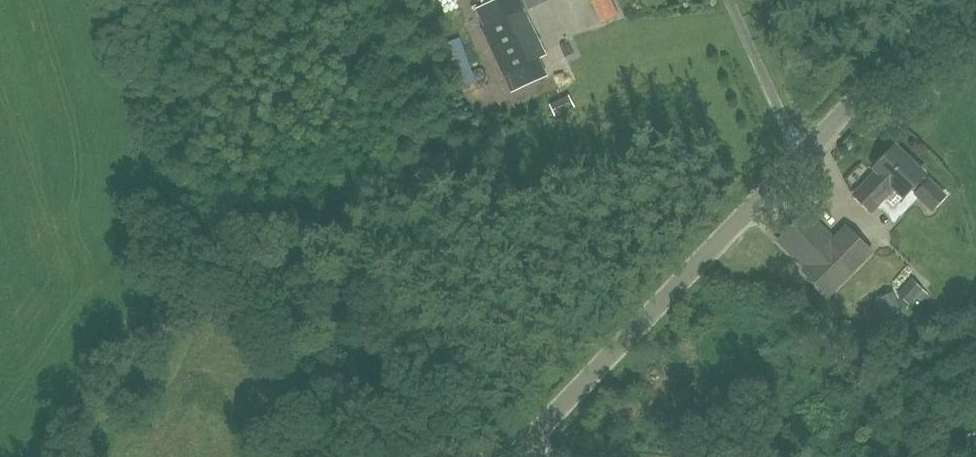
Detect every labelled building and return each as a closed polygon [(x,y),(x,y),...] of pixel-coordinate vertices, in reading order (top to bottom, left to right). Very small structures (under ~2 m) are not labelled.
[(618,15),(615,9),(599,16),(602,23),(618,15)] [(932,210),(945,196),(923,175),(924,174),(895,147),(874,168),(877,171),(854,195),(872,212),(895,188),(903,196),(910,189),(932,210)] [(871,251),(847,227),(834,240),(807,212),(778,240),(806,268),(803,271),(828,295),(871,251)] [(877,296),(899,290),(897,280),(875,287),(877,296)] [(887,314),(899,309),(892,293),(880,299),(887,314)]
